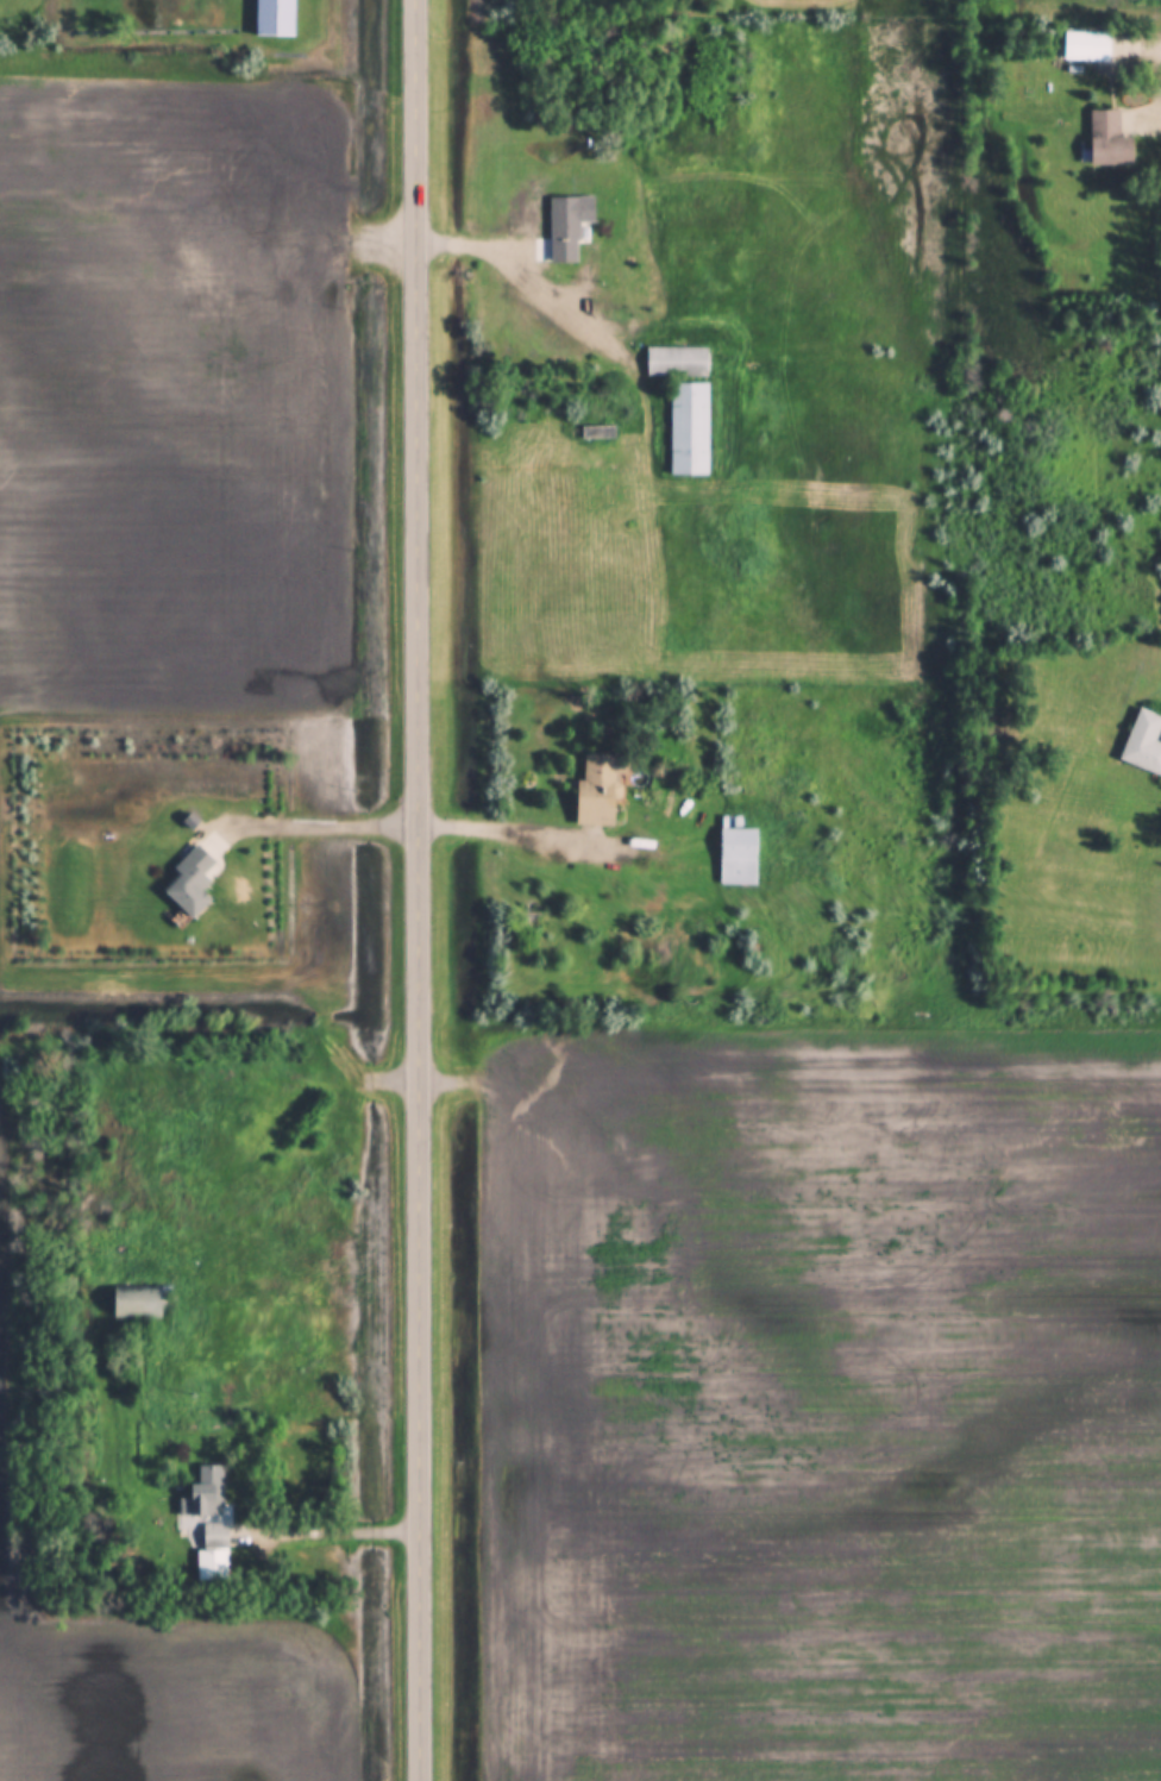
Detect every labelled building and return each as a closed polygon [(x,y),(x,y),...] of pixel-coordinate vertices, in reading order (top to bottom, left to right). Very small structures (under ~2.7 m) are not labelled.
[(256,37),(294,37),(294,0),(256,0),(256,37)] [(1064,35),(1064,62),(1115,63),(1116,36),(1064,35)] [(1119,111),(1091,111),(1091,166),(1134,166),(1134,137),(1119,137),(1119,111)] [(550,199),(550,265),(579,265),(579,226),(593,226),(593,199),(550,199)] [(708,348),(646,348),(646,378),(708,378),(708,348)] [(671,384),(671,476),(708,476),(708,384),(671,384)] [(1160,777),(1160,745),(1155,743),(1160,727),(1160,716),(1139,708),(1119,762),(1160,777)] [(576,826),(614,827),(615,805),(621,805),(622,761),(585,760),(585,782),(577,782),(576,826)] [(757,829),(742,829),(742,816),(721,816),(721,886),(757,886),(757,829)] [(201,890),(217,874),(213,871),(218,866),(197,846),(174,870),(180,876),(164,892),(193,920),(211,901),(201,890)] [(169,1296),(169,1286),(114,1286),(114,1318),(161,1318),(161,1296),(169,1296)] [(191,1485),(191,1517),(223,1517),(223,1467),(199,1467),(199,1485),(191,1485)] [(205,1550),(197,1550),(197,1578),(228,1577),(226,1527),(204,1527),(205,1550)]
